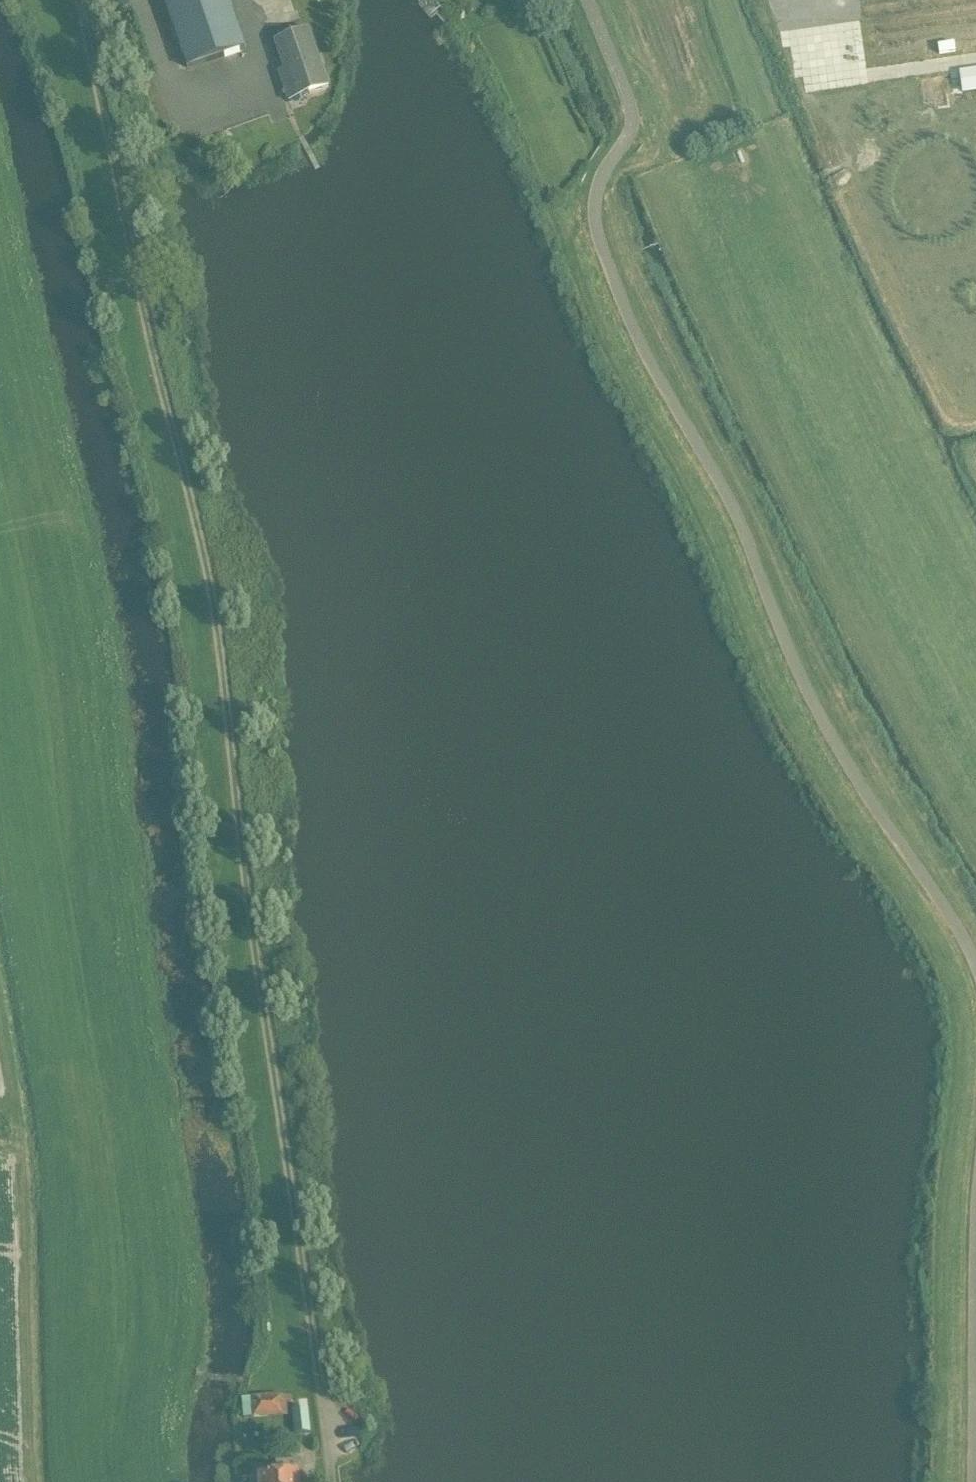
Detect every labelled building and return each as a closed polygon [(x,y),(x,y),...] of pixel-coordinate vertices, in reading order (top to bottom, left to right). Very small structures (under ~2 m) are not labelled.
[(188,70),(246,50),(229,0),(165,0),(188,70)] [(527,10),(536,7),(534,0),(524,0),(527,10)] [(330,88),(329,87),(310,30),(274,42),(284,71),(279,73),(288,102),(330,88)] [(255,1419),(284,1418),(283,1398),(254,1399),(255,1419)] [(296,1435),(310,1433),(307,1412),(293,1414),(296,1435)] [(302,1475),(302,1464),(277,1464),(277,1477),(259,1477),(259,1481),(299,1481),(299,1475),(302,1475)]
